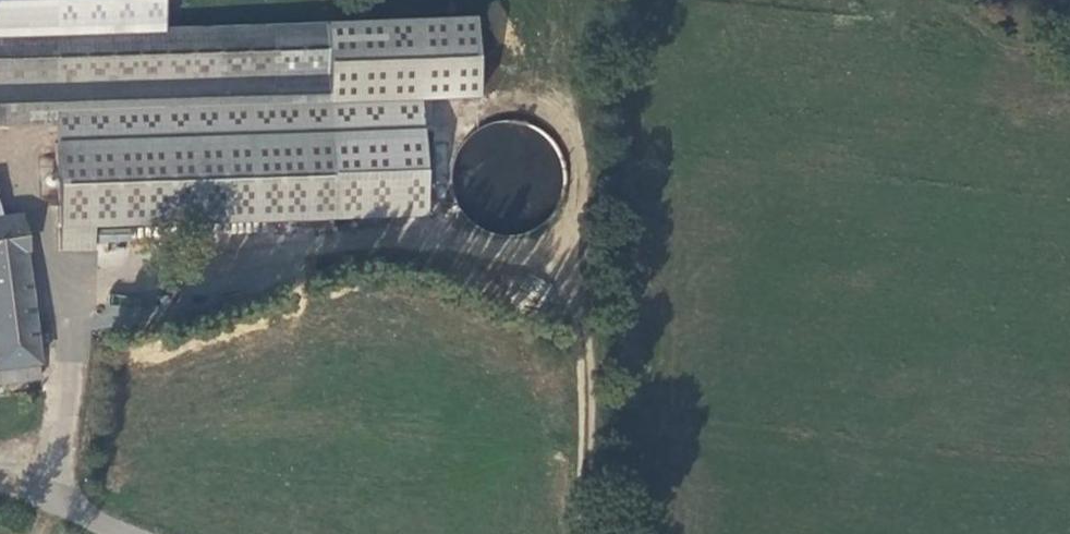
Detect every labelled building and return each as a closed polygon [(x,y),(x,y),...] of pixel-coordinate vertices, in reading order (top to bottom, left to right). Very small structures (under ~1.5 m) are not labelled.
[(130,18),(129,0),(0,0),(0,22),(130,18)] [(324,213),(322,19),(0,27),(0,104),(49,103),(52,220),(324,213)] [(520,177),(512,174),(500,201),(489,196),(481,212),(523,231),(536,201),(548,207),(567,166),(532,150),(520,177)] [(30,364),(18,248),(22,248),(18,211),(0,213),(0,368),(30,364)]
